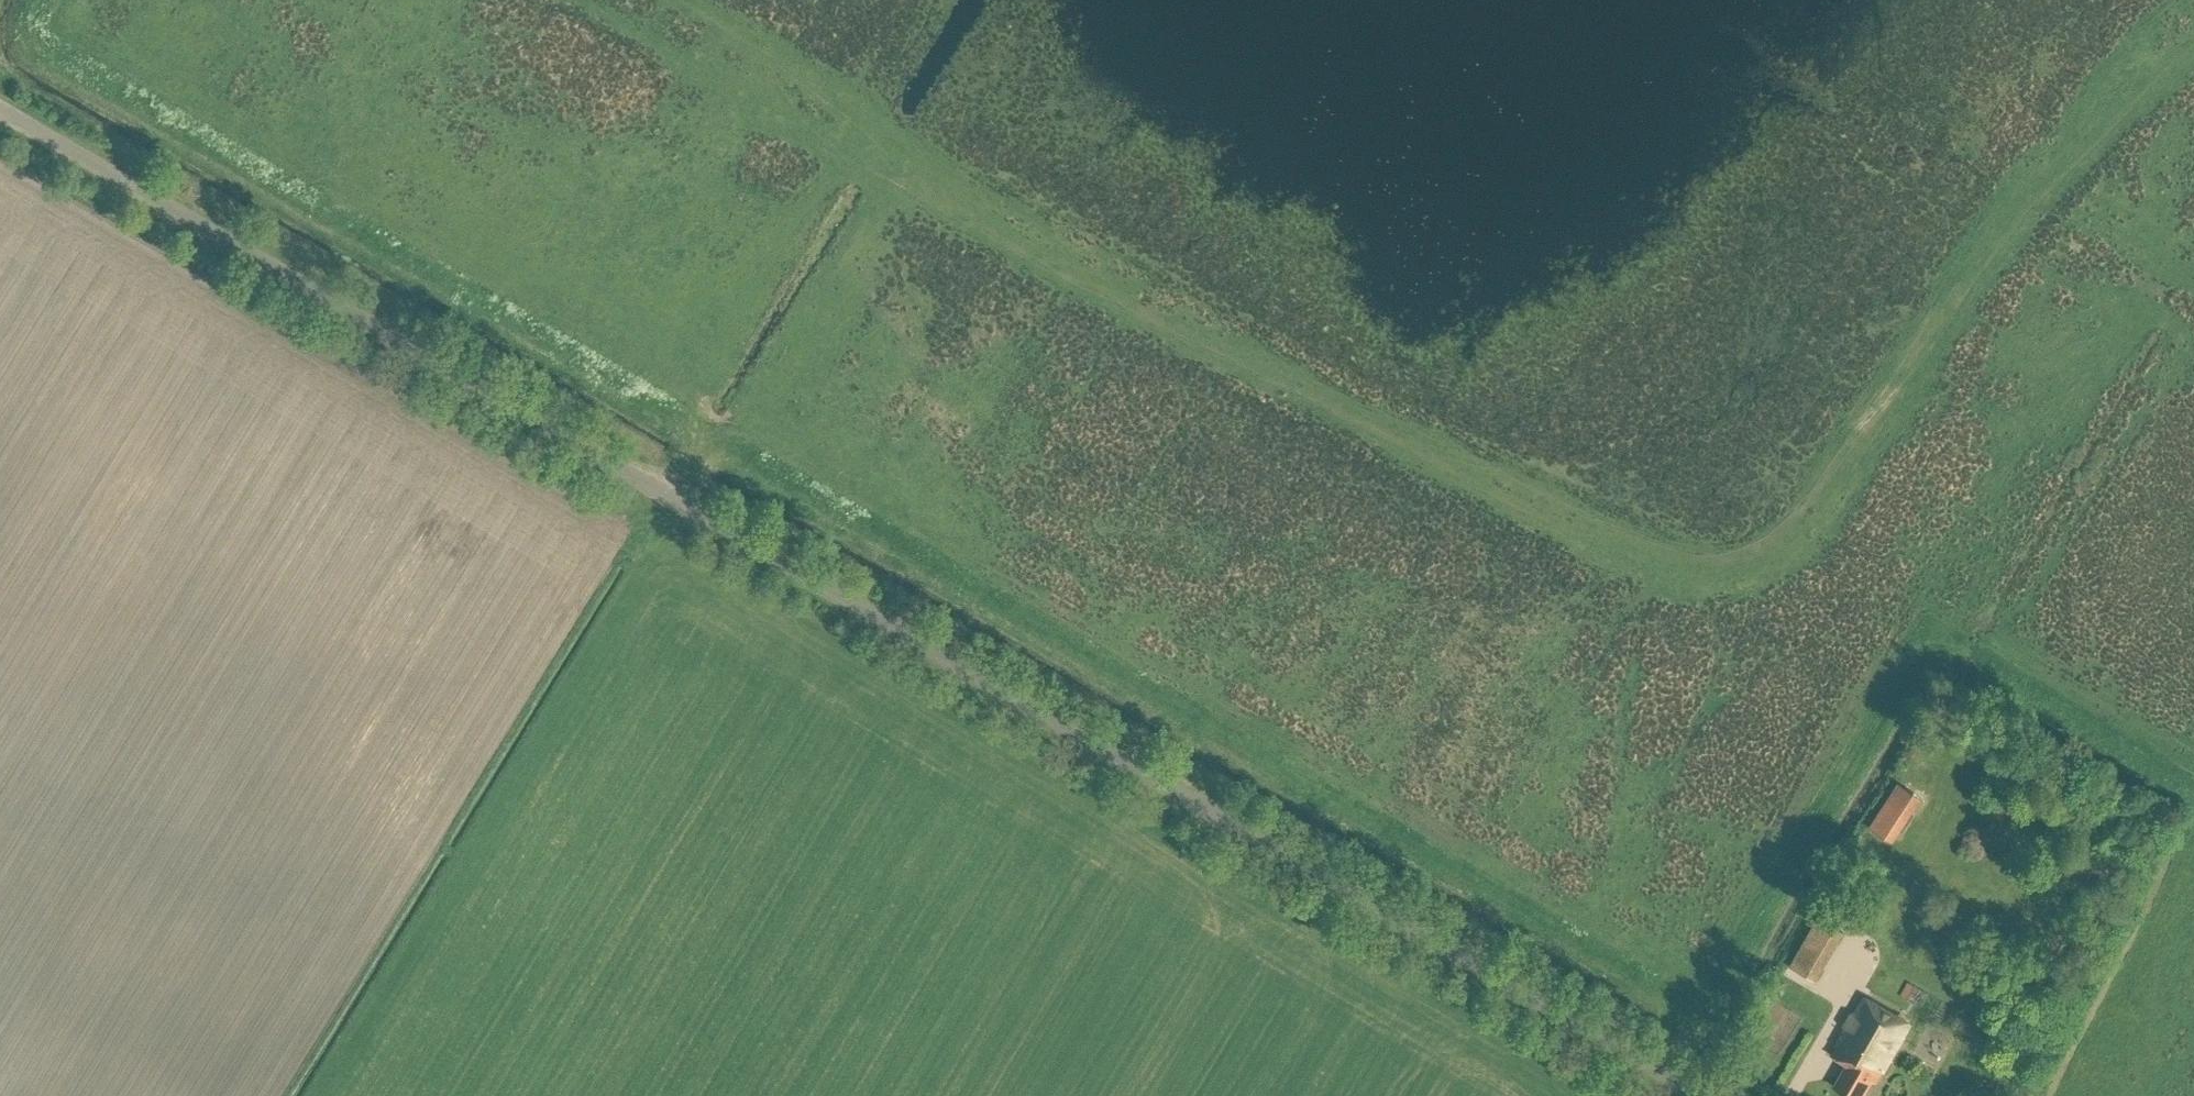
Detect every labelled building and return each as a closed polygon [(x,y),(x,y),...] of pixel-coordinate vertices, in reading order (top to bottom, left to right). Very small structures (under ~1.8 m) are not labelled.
[(1896,843),(1925,798),(1896,779),(1867,825),(1896,843)] [(1817,982),(1846,932),(1818,916),(1790,966),(1817,982)] [(1866,997),(1833,1053),(1851,1063),(1838,1086),(1855,1095),(1866,1095),(1909,1023),(1866,997)]
